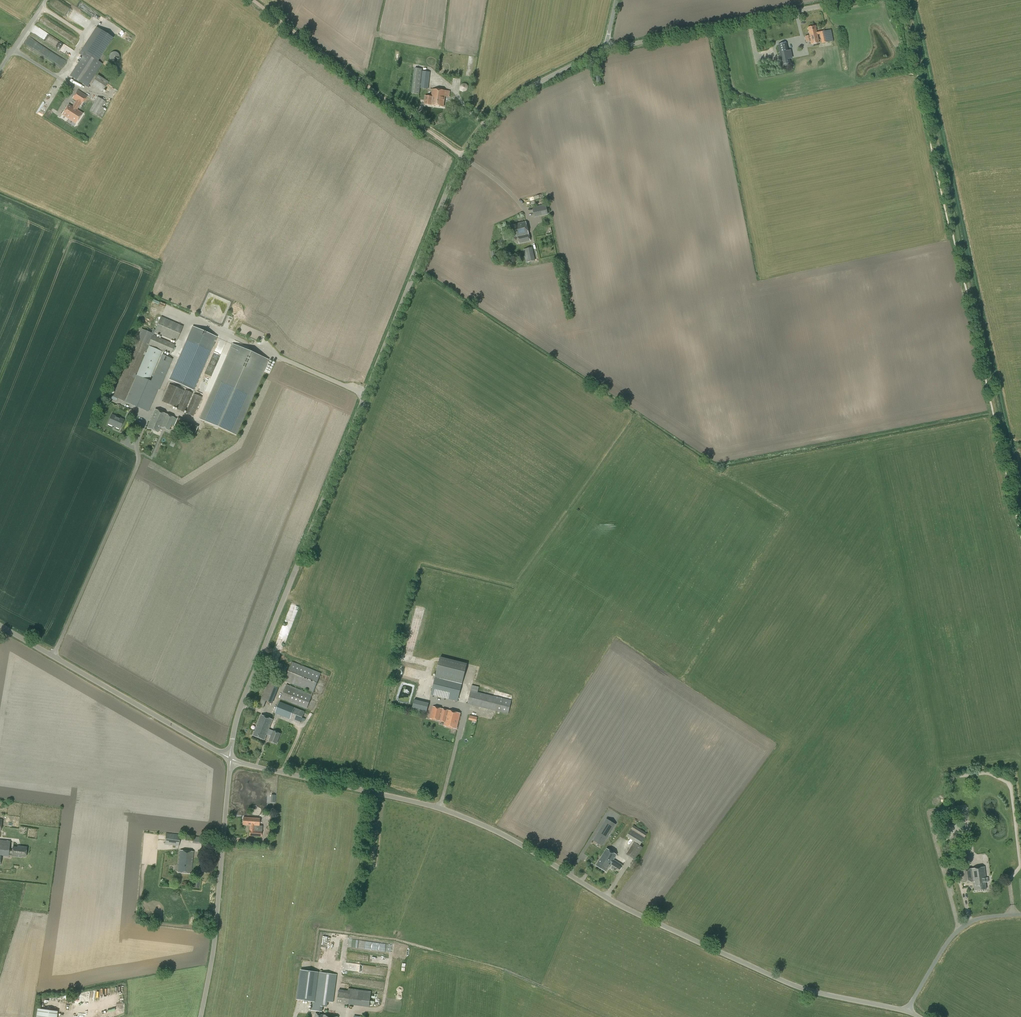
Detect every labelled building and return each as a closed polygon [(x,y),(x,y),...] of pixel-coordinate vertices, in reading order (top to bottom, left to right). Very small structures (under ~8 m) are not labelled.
[(817,34),(817,35),(820,34),(822,44),(827,43),(826,42),(833,41),(831,30),(824,32),(824,30),(817,32),(815,26),(808,27),(809,36),(810,36),(813,36),(812,35),(817,34)] [(87,87),(103,64),(98,61),(113,38),(96,27),(78,54),(82,57),(70,76),(87,87)] [(64,35),(63,40),(71,43),(74,35),(61,31),(60,34),(64,35)] [(819,43),(817,35),(817,34),(812,35),(813,36),(810,36),(809,36),(805,37),(806,42),(810,41),(811,45),(819,43)] [(56,41),(53,47),(70,56),(73,50),(56,41)] [(778,45),(779,53),(788,51),(786,43),(778,45)] [(45,57),(61,67),(65,60),(49,50),(45,57)] [(113,62),(114,62),(115,62),(116,62),(117,62),(117,61),(118,61),(119,60),(119,59),(119,58),(119,57),(119,56),(119,55),(118,54),(118,53),(117,53),(116,52),(115,52),(114,52),(113,52),(112,52),(111,53),(110,54),(110,55),(109,55),(109,56),(109,57),(109,58),(109,59),(110,60),(110,61),(111,61),(112,62),(113,62)] [(807,64),(795,66),(797,78),(809,75),(807,64)] [(419,94),(422,69),(415,68),(411,94),(419,94)] [(102,92),(109,82),(98,75),(91,84),(102,92)] [(450,97),(451,92),(432,89),(432,97),(426,96),(425,104),(444,107),(445,97),(450,97)] [(82,105),(87,96),(78,90),(72,99),(76,101),(72,107),(69,105),(62,115),(76,124),(82,114),(77,110),(81,104),(82,105)] [(97,97),(89,111),(101,118),(106,109),(102,107),(105,102),(97,97)] [(89,109),(94,101),(90,99),(86,107),(89,109)] [(535,217),(548,214),(546,205),(533,208),(535,217)] [(530,240),(526,223),(526,222),(511,226),(513,238),(518,237),(519,243),(530,240)] [(535,261),(531,245),(522,247),(523,251),(524,251),(526,263),(535,261)] [(158,389),(159,390),(172,360),(162,355),(151,381),(149,381),(158,361),(162,352),(149,346),(146,353),(145,352),(148,345),(171,355),(175,345),(153,335),(154,332),(176,342),(183,326),(161,317),(155,330),(153,329),(151,333),(141,329),(112,396),(124,402),(135,378),(125,402),(148,412),(158,389)] [(217,337),(192,326),(175,366),(199,377),(217,337)] [(236,435),(268,360),(232,344),(200,419),(236,435)] [(176,408),(184,391),(169,384),(161,402),(176,408)] [(184,413),(192,393),(185,390),(176,409),(184,413)] [(193,417),(202,397),(194,394),(185,413),(193,417)] [(169,431),(174,418),(155,409),(147,428),(158,433),(160,427),(169,431)] [(120,429),(124,420),(112,415),(108,424),(120,429)] [(193,435),(197,427),(184,420),(179,428),(193,435)] [(458,702),(463,680),(467,664),(440,657),(436,674),(431,695),(458,702)] [(313,692),(321,673),(292,661),(284,680),(313,692)] [(273,703),(279,686),(268,682),(258,705),(264,707),(266,701),(273,703)] [(307,709),(313,695),(286,684),(281,699),(307,709)] [(508,714),(512,700),(478,692),(479,687),(472,685),(467,704),(508,714)] [(413,699),(411,709),(427,712),(429,702),(413,699)] [(300,723),(305,711),(279,701),(275,713),(300,723)] [(457,729),(461,713),(433,706),(430,718),(445,722),(444,726),(457,729)] [(261,715),(253,735),(265,740),(267,734),(269,729),(273,719),(261,715)] [(281,734),(269,729),(267,734),(271,736),(270,741),(277,744),(281,734)] [(259,818),(243,817),(243,825),(250,825),(249,836),(261,836),(261,831),(262,831),(262,826),(259,826),(259,818)] [(595,836),(605,842),(616,824),(606,818),(595,836)] [(626,837),(634,842),(640,846),(647,834),(633,825),(626,837)] [(164,845),(179,846),(180,835),(166,833),(164,845)] [(205,845),(206,838),(193,836),(192,843),(205,845)] [(964,848),(961,839),(955,841),(960,859),(967,857),(964,848)] [(26,857),(27,846),(21,846),(21,847),(13,846),(12,850),(9,850),(10,841),(0,840),(0,865),(1,866),(1,856),(8,857),(8,856),(12,856),(21,857),(21,856),(26,857)] [(640,846),(634,842),(626,854),(635,860),(643,847),(640,846)] [(611,857),(614,859),(617,855),(606,848),(596,865),(601,869),(606,862),(608,860),(609,860),(611,857)] [(180,850),(178,872),(191,873),(193,852),(180,850)] [(614,859),(611,857),(609,860),(608,860),(606,862),(601,869),(606,872),(611,864),(620,870),(623,865),(614,859)] [(986,878),(985,867),(971,868),(971,869),(960,870),(962,883),(973,882),(974,891),(986,889),(985,882),(988,882),(988,878),(986,878)] [(359,947),(366,949),(367,945),(371,945),(372,942),(360,940),(359,947)] [(333,1003),(337,975),(301,970),(297,1000),(312,1002),(311,1010),(322,1012),(323,1001),(333,1003)] [(348,989),(348,993),(338,992),(337,1003),(344,1004),(358,1006),(369,1007),(371,992),(348,989)] [(57,1011),(37,1008),(36,1016),(56,1016),(57,1011)]
